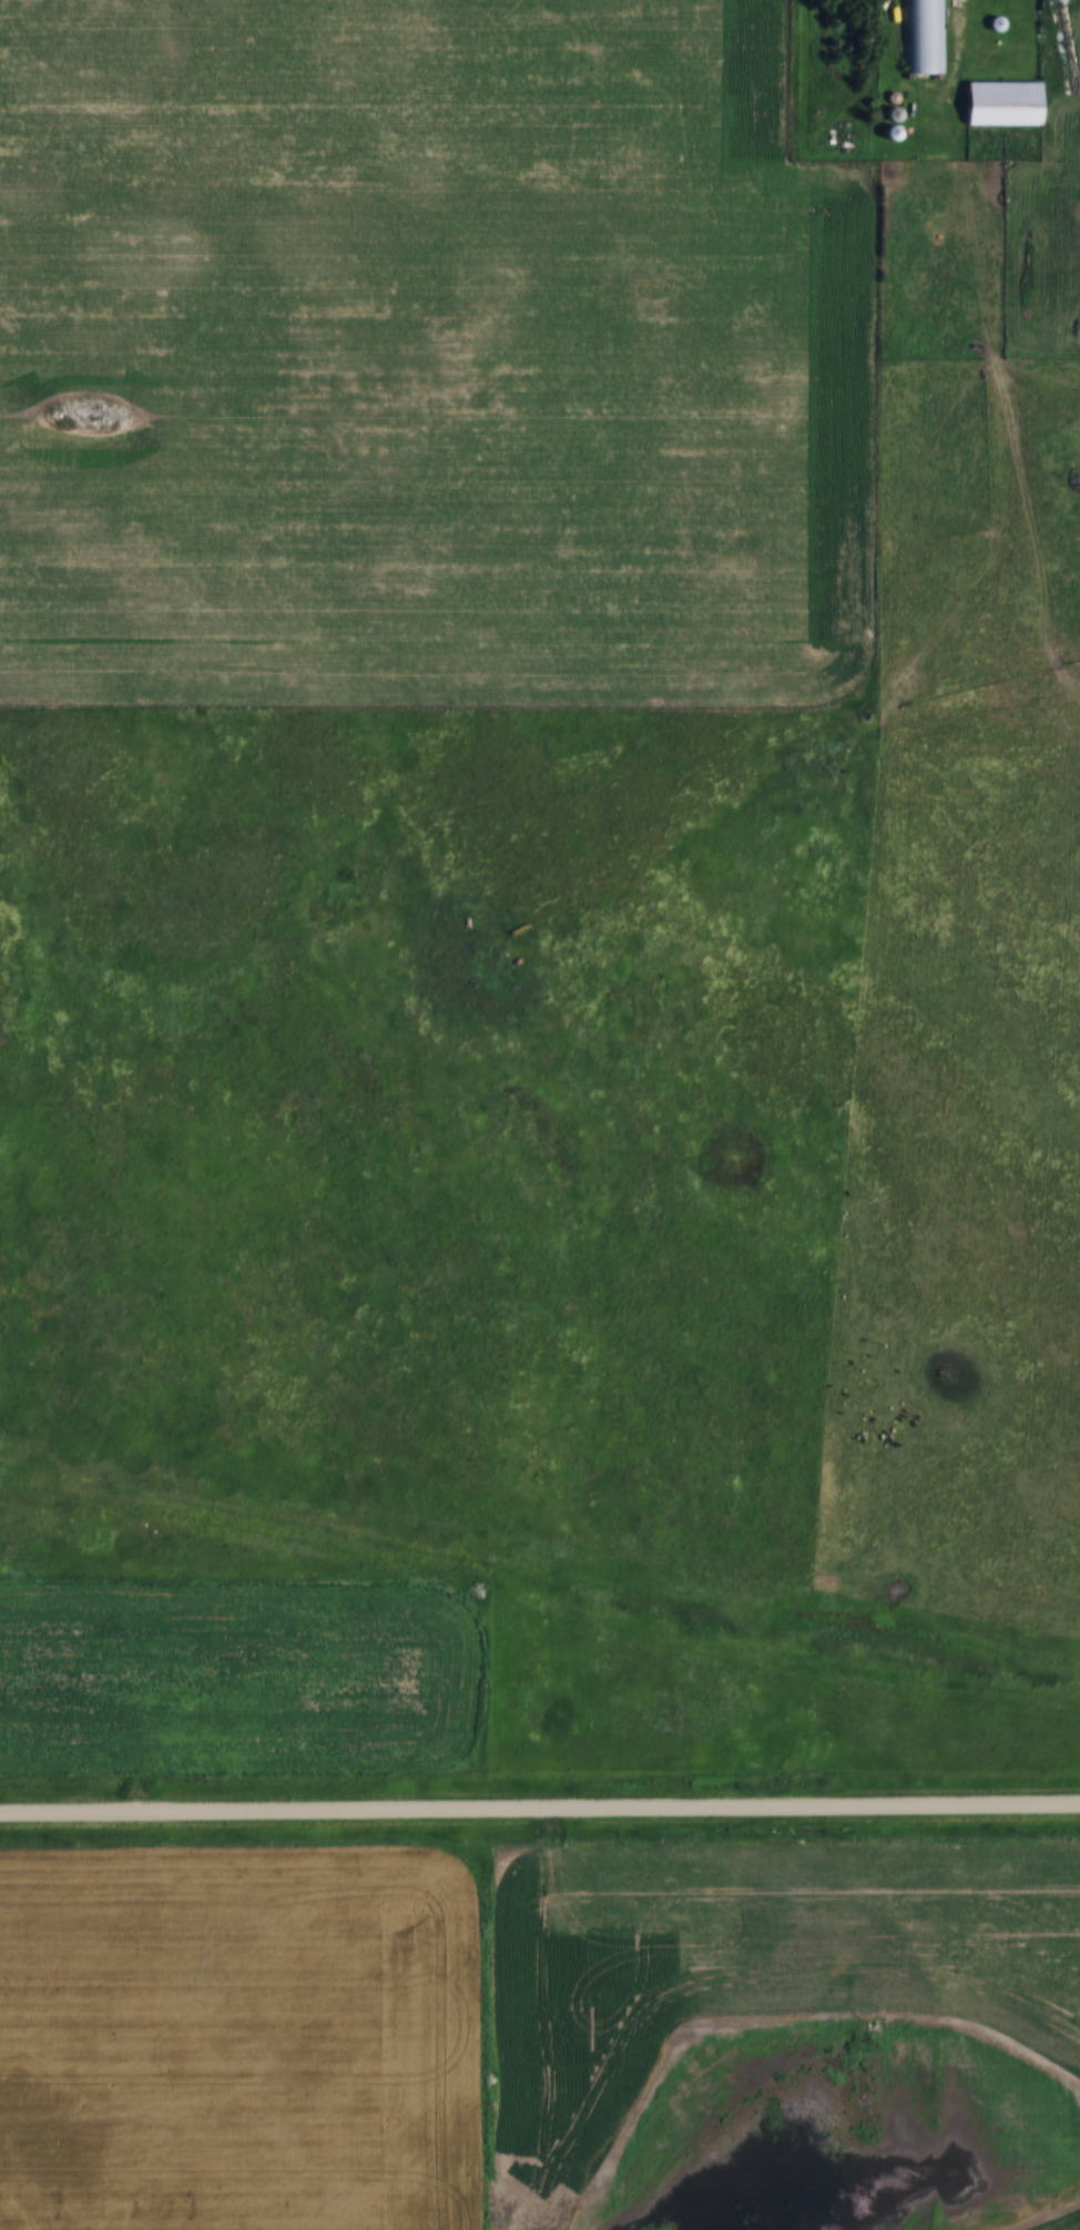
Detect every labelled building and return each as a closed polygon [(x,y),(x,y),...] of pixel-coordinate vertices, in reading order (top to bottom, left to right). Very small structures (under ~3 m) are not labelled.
[(905,69),(904,0),(946,0),(947,68),(905,69)] [(1039,81),(1039,123),(969,123),(969,81),(1039,81)]
